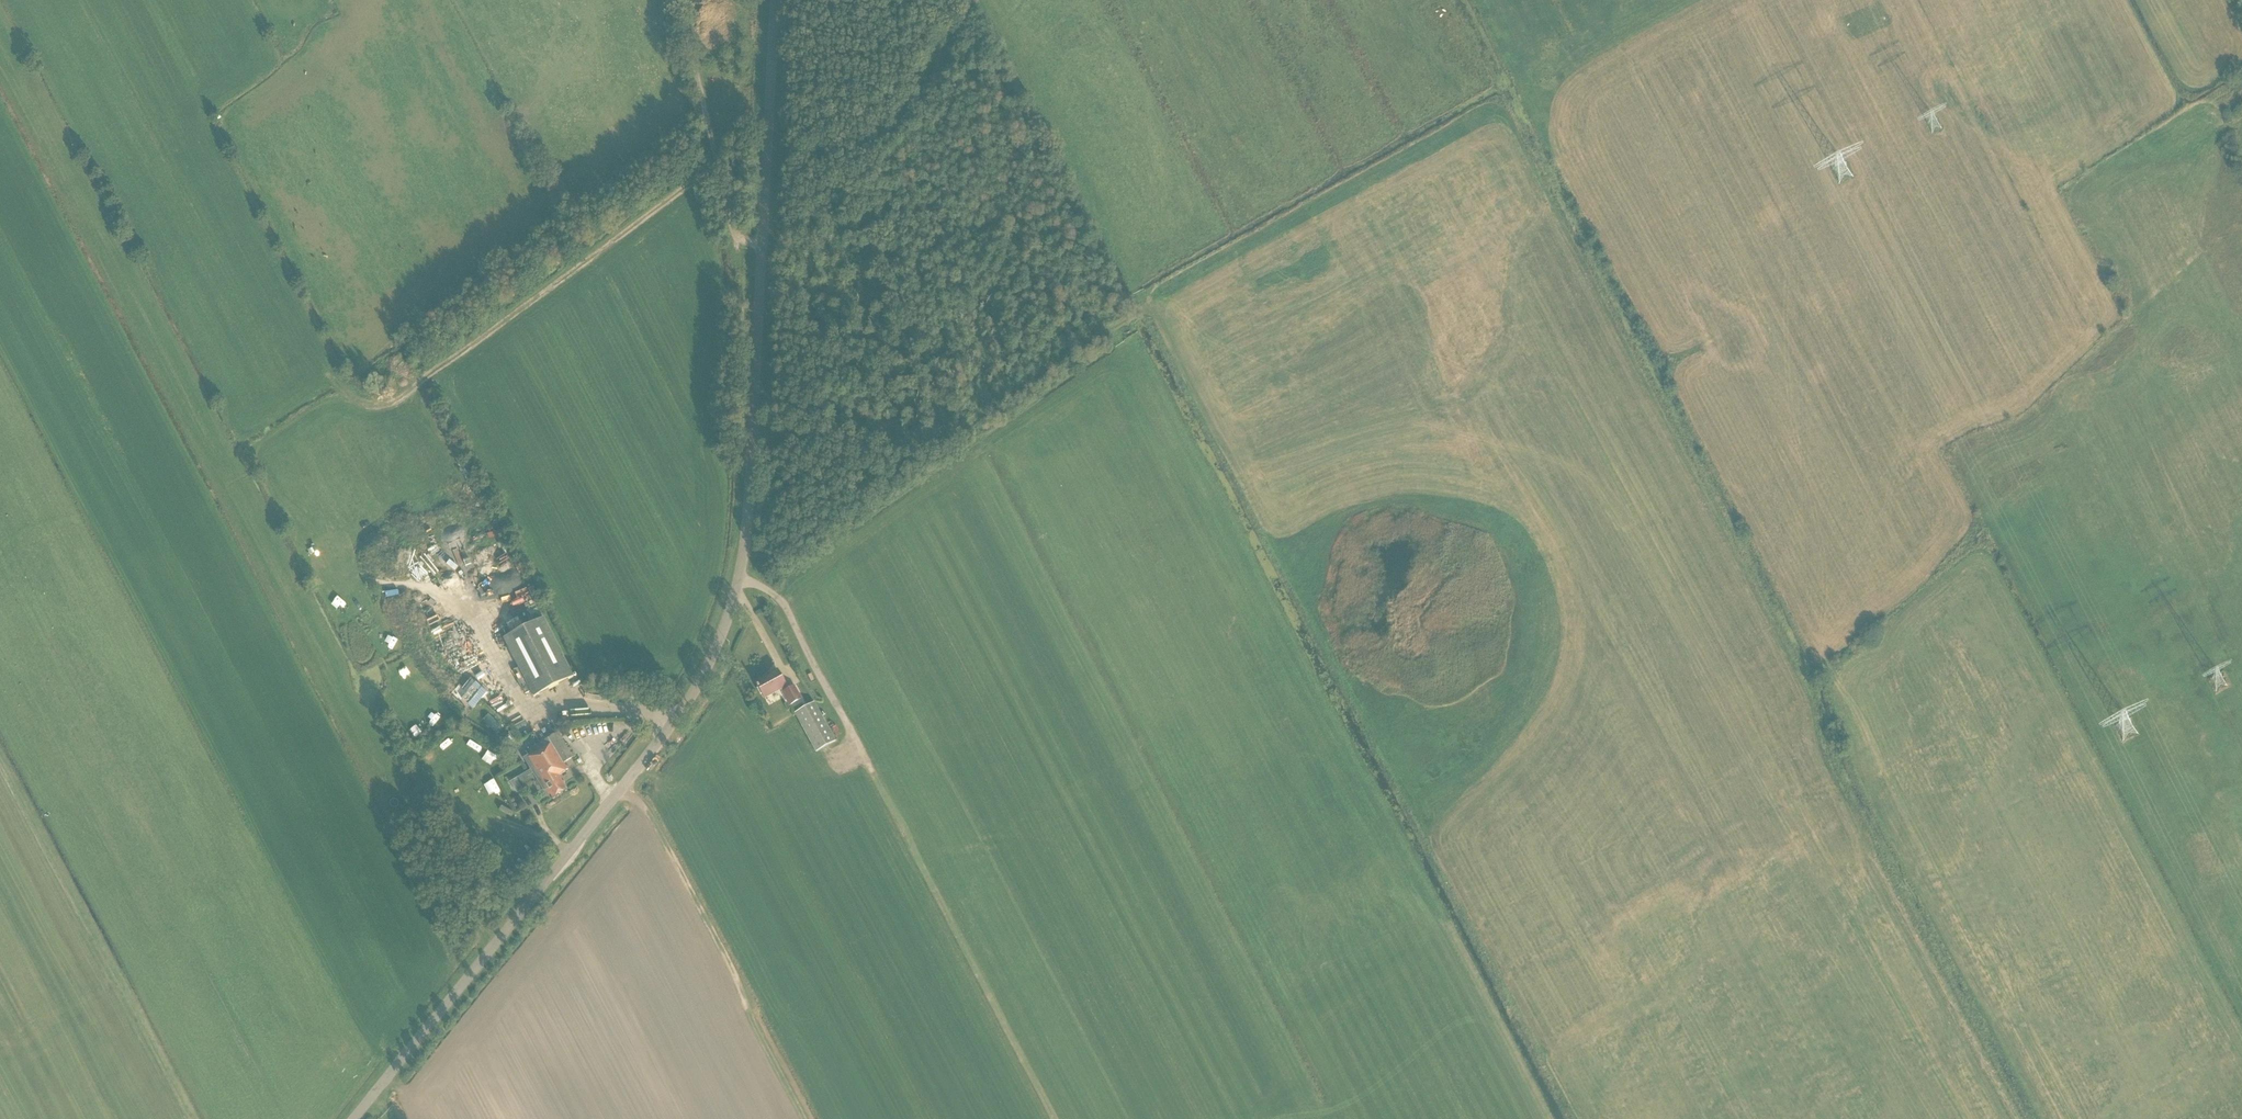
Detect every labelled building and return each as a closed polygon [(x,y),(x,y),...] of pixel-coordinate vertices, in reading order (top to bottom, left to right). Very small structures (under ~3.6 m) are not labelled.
[(574,676),(544,617),(503,638),(534,697),(574,676)] [(757,684),(765,699),(782,690),(784,694),(791,707),(803,700),(796,688),(789,691),(787,688),(787,687),(779,671),(770,676),(770,677),(757,684)] [(817,753),(836,743),(815,704),(796,715),(817,753)] [(553,797),(567,789),(559,775),(568,770),(564,763),(573,758),(558,732),(532,747),(533,749),(529,751),(531,754),(526,757),(537,776),(539,774),(553,797)]
